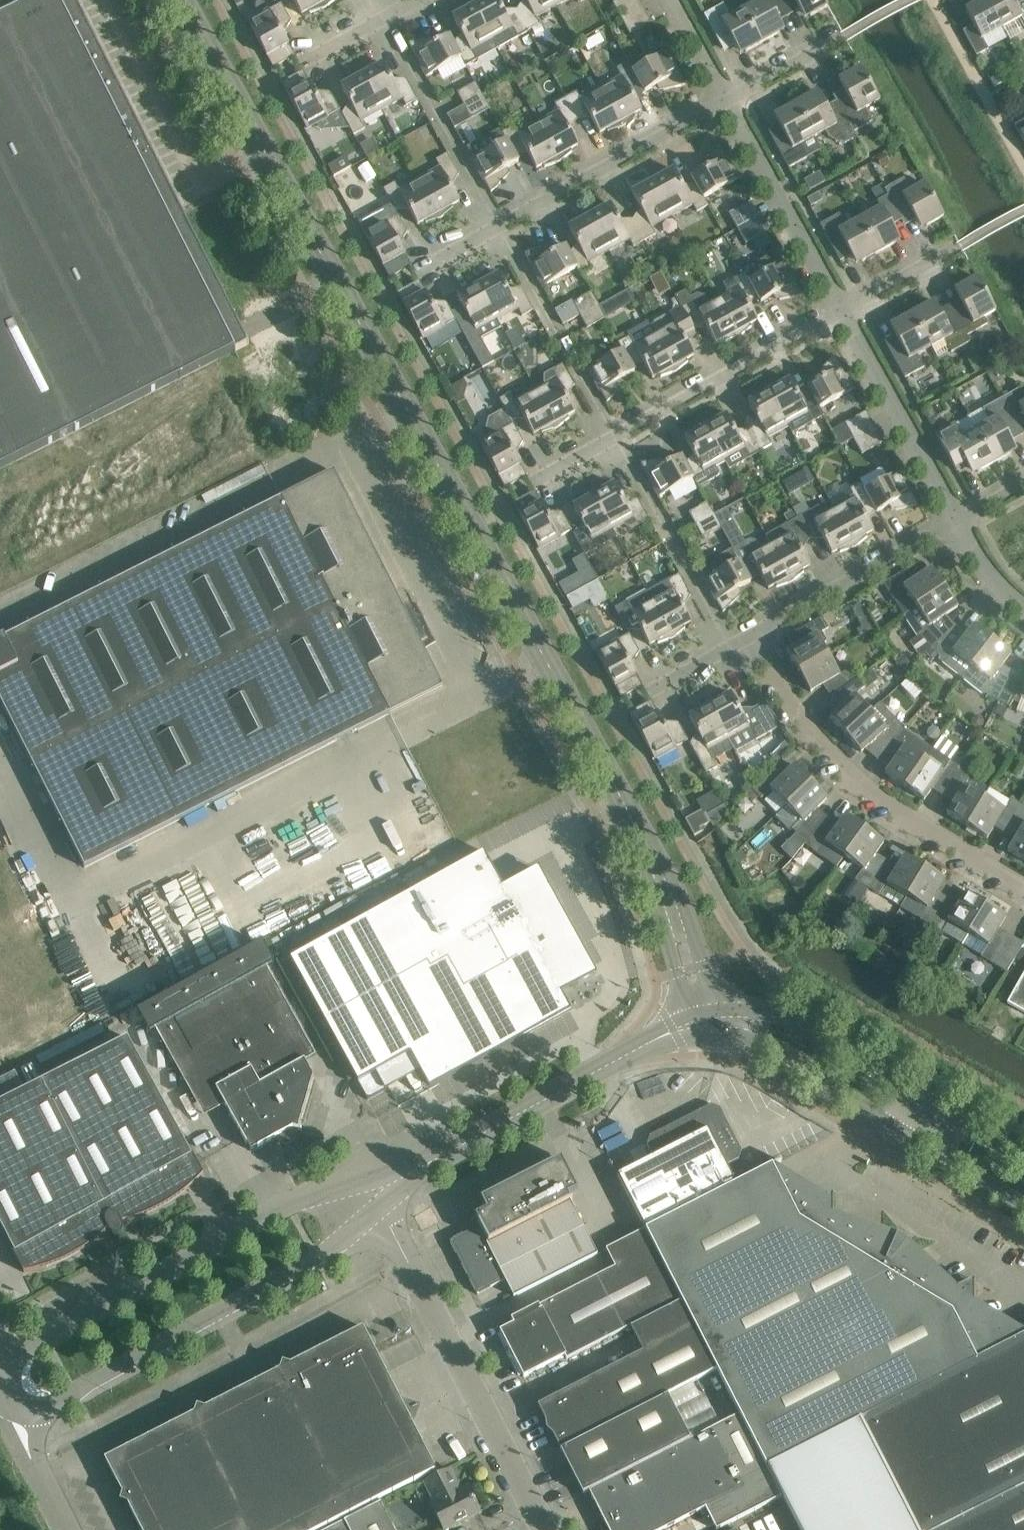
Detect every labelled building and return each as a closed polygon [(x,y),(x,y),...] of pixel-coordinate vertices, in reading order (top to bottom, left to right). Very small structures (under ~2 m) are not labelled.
[(235,351),(248,344),(75,0),(37,0),(0,18),(0,469),(235,351)] [(302,16),(325,8),(321,0),(294,0),(302,16)] [(471,1),(492,40),(497,48),(529,31),(528,30),(516,9),(506,15),(503,9),(497,0),(473,0),(471,1)] [(527,3),(516,9),(528,30),(539,24),(535,16),(556,5),(553,0),(526,0),(527,3)] [(788,12),(781,0),(756,0),(757,2),(744,9),(762,42),(779,33),(778,32),(784,29),(777,18),(788,12)] [(788,12),(798,7),(800,11),(804,18),(809,15),(810,16),(827,6),(824,0),(781,0),(788,12)] [(964,33),(976,56),(988,49),(1007,39),(1001,28),(1002,27),(987,0),(982,0),(965,10),(975,27),(964,33)] [(1002,27),(1021,17),(1023,22),(1023,0),(1016,5),(1013,0),(987,0),(1002,27)] [(471,1),(452,16),(461,32),(464,38),(455,43),(453,44),(461,57),(460,58),(465,65),(476,59),(476,60),(497,48),(492,40),(471,1)] [(248,21),(273,68),(295,56),(281,30),(283,25),(287,27),(291,21),(281,3),(269,10),(248,21)] [(703,14),(722,48),(733,42),(740,54),(745,51),(745,52),(762,42),(744,9),(730,16),(723,3),(703,14)] [(600,33),(582,43),(587,52),(605,42),(600,33)] [(430,37),(408,43),(415,55),(426,76),(460,58),(461,57),(453,44),(449,36),(434,44),(430,37)] [(633,70),(640,84),(645,92),(660,83),(663,90),(685,85),(679,73),(667,51),(633,70)] [(382,62),(359,70),(381,109),(401,98),(406,106),(417,99),(405,78),(394,84),(382,62)] [(629,90),(640,84),(633,70),(629,62),(617,68),(622,76),(601,87),(623,127),(641,112),(629,90)] [(845,92),(834,98),(856,137),(857,137),(854,131),(872,121),(865,108),(879,101),(861,67),(843,77),(844,77),(838,80),(843,88),(845,92)] [(317,96),(303,70),(281,82),(307,128),(328,116),(340,110),(330,92),(323,92),(322,96),(317,96)] [(360,121),(381,109),(359,70),(340,85),(352,107),(341,113),(353,134),(365,128),(360,121)] [(1006,81),(1001,73),(990,79),(995,87),(1006,81)] [(456,92),(464,105),(482,95),(475,82),(456,92)] [(600,134),(623,127),(601,87),(580,99),(576,91),(565,97),(577,119),(588,113),(600,134)] [(1011,94),(1007,88),(997,93),(1003,103),(1009,100),(1011,94)] [(812,94),(796,103),(814,137),(825,131),(828,136),(836,142),(845,143),(856,137),(834,98),(837,104),(827,109),(822,99),(818,92),(813,95),(812,94)] [(490,107),(482,95),(464,105),(471,118),(490,107)] [(577,119),(565,97),(555,103),(559,111),(538,122),(559,162),(578,146),(566,125),(577,119)] [(516,123),(533,117),(527,101),(510,108),(516,123)] [(780,127),(769,133),(788,168),(821,150),(814,137),(796,103),(779,112),(779,113),(774,116),(778,124),(780,127)] [(1014,125),(1023,142),(1023,120),(1014,125)] [(537,169),(559,162),(538,122),(517,134),(513,126),(502,132),(506,140),(514,154),(524,148),(537,169)] [(503,170),(518,162),(514,154),(506,140),(472,159),(484,180),(491,192),(507,176),(503,170)] [(706,168),(691,176),(695,184),(696,184),(703,198),(737,179),(725,157),(719,146),(703,161),(706,168)] [(440,167),(419,179),(441,218),(460,203),(448,181),(459,175),(447,153),(435,160),(440,167)] [(333,177),(351,167),(345,156),(327,166),(333,177)] [(708,205),(703,198),(696,184),(695,184),(685,190),(673,168),(650,176),(671,215),(692,204),(696,212),(708,205)] [(651,227),(671,215),(650,176),(631,191),(643,213),(632,219),(644,240),(655,234),(651,227)] [(925,225),(926,226),(943,217),(925,183),(911,191),(903,178),(885,188),(903,223),(914,217),(920,228),(925,225)] [(418,226),(441,218),(419,179),(399,190),(395,182),(383,188),(392,204),(395,210),(406,204),(418,226)] [(903,223),(885,188),(884,189),(887,195),(877,201),(880,207),(859,219),(878,253),(895,243),(894,242),(900,240),(890,222),(899,217),(903,223)] [(818,192),(807,198),(811,206),(823,200),(818,192)] [(728,213),(737,228),(758,216),(750,201),(728,213)] [(609,203),(587,211),(608,250),(629,239),(633,247),(644,240),(632,219),(621,225),(609,203)] [(375,214),(359,223),(364,232),(389,278),(411,266),(399,244),(407,231),(397,213),(395,210),(392,204),(375,214)] [(588,262),(608,250),(587,211),(568,226),(580,248),(569,254),(576,268),(580,275),(592,269),(588,262)] [(861,261),(861,262),(878,253),(859,219),(846,226),(839,214),(819,224),(838,259),(849,253),(856,264),(861,261)] [(767,232),(758,216),(737,228),(745,244),(767,232)] [(542,286),(576,268),(569,254),(565,246),(550,254),(546,248),(524,253),(531,265),(542,286)] [(749,280),(748,280),(756,294),(761,302),(775,293),(779,300),(801,295),(795,283),(777,251),(759,261),(765,271),(749,280)] [(498,272),(475,280),(497,319),(517,308),(522,316),(533,310),(521,288),(510,294),(498,272)] [(728,291),(717,298),(739,337),(757,322),(745,300),(756,294),(748,280),(749,280),(745,272),(733,279),(724,284),(728,291)] [(961,302),(951,308),(966,336),(967,335),(988,324),(984,317),(995,311),(977,277),(959,287),(960,288),(955,290),(958,298),(961,302)] [(419,280),(397,292),(423,338),(425,337),(432,350),(463,333),(458,323),(456,320),(446,302),(431,301),(419,280)] [(475,280),(457,295),(466,312),(469,317),(459,323),(458,323),(463,333),(469,345),(482,368),(494,362),(481,338),(501,327),(497,319),(475,280)] [(687,289),(675,296),(676,297),(693,329),(703,323),(716,345),(739,337),(717,298),(709,302),(706,295),(697,293),(691,296),(687,289)] [(592,292),(573,303),(580,315),(598,305),(592,292)] [(655,323),(650,326),(654,332),(675,372),(694,356),(686,341),(692,337),(690,335),(694,331),(693,329),(676,297),(671,300),(674,304),(673,308),(674,311),(670,313),(671,314),(667,316),(665,315),(655,321),(655,323)] [(609,299),(599,304),(606,316),(615,311),(609,299)] [(928,304),(912,313),(930,347),(944,339),(951,352),(970,342),(970,341),(967,335),(966,336),(951,308),(940,313),(938,309),(934,302),(929,305),(928,304)] [(566,306),(556,312),(563,325),(580,315),(573,303),(566,306)] [(598,305),(580,315),(587,328),(605,317),(598,305)] [(896,338),(885,344),(904,378),(924,367),(917,354),(930,347),(912,313),(895,323),(890,326),(894,333),(896,338)] [(618,342),(622,350),(630,364),(640,358),(644,364),(653,379),(675,372),(654,332),(650,326),(648,322),(627,333),(629,336),(626,338),(618,342)] [(622,350),(588,369),(600,390),(606,402),(623,386),(619,380),(634,371),(630,364),(622,350)] [(976,370),(983,366),(977,355),(970,359),(976,370)] [(822,378),(807,386),(812,394),(819,408),(820,408),(853,389),(842,367),(841,367),(835,356),(819,371),(822,378)] [(544,384),(535,389),(557,428),(575,413),(567,397),(564,391),(574,385),(563,364),(551,370),(544,374),(544,384)] [(464,378),(449,387),(451,391),(455,398),(457,401),(464,398),(468,385),(464,378)] [(789,378),(766,386),(788,425),(792,433),(824,415),(820,408),(819,408),(812,394),(801,400),(789,378)] [(766,386),(747,401),(759,423),(748,429),(760,450),(771,444),(767,437),(788,425),(766,386)] [(1020,388),(1001,398),(1020,432),(1023,430),(1023,396),(1020,388)] [(499,398),(499,399),(505,409),(511,420),(522,414),(534,436),(557,428),(535,389),(515,400),(510,392),(499,398)] [(989,421),(975,429),(994,463),(1011,453),(1010,452),(1016,450),(1009,438),(1020,432),(1001,398),(982,409),(989,421)] [(491,435),(479,442),(505,488),(527,476),(515,454),(523,441),(511,420),(505,409),(488,418),(486,427),(491,435)] [(853,438),(874,426),(866,411),(844,423),(853,438)] [(725,413),(703,421),(724,460),(729,468),(749,457),(760,450),(748,429),(738,435),(734,429),(725,413)] [(703,421),(684,436),(696,458),(685,464),(693,478),(692,478),(697,485),(708,479),(712,479),(716,477),(718,474),(714,466),(724,460),(703,421)] [(977,472),(994,463),(975,429),(962,436),(955,423),(936,434),(954,468),(965,462),(971,474),(977,471),(977,472)] [(883,442),(874,426),(853,438),(861,454),(883,442)] [(662,458),(640,463),(647,475),(658,496),(692,478),(693,478),(685,464),(681,456),(666,464),(662,458)] [(806,467),(782,481),(789,494),(814,480),(806,467)] [(389,714),(442,687),(333,471),(0,639),(0,701),(84,868),(389,714)] [(899,471),(865,490),(872,504),(877,512),(892,504),(895,510),(917,505),(899,471)] [(614,482),(591,490),(612,529),(623,523),(631,529),(649,519),(637,498),(633,491),(621,496),(614,482)] [(872,504),(865,490),(861,482),(849,489),(854,496),(833,508),(855,547),(873,532),(861,510),(872,504)] [(546,512),(535,490),(513,502),(538,548),(560,536),(572,530),(562,512),(546,512)] [(592,540),(612,529),(591,490),(572,505),(584,527),(573,533),(585,554),(596,548),(592,540)] [(688,512),(695,525),(714,515),(707,502),(688,512)] [(832,554),(855,547),(833,508),(823,513),(819,505),(806,512),(802,505),(793,510),(809,539),(820,533),(832,554)] [(769,590),(791,582),(770,543),(761,547),(759,544),(755,540),(752,539),(747,540),(744,542),(725,509),(715,515),(721,527),(720,528),(732,548),(746,574),(756,568),(769,590)] [(798,545),(809,539),(793,510),(784,515),(788,522),(766,535),(770,543),(791,582),(810,566),(798,545)] [(715,515),(714,515),(695,525),(702,538),(720,528),(721,527),(715,515)] [(735,590),(750,582),(746,574),(732,548),(716,557),(714,559),(713,562),(712,564),(712,567),(712,570),(714,573),(704,579),(716,601),(723,612),(739,597),(735,590)] [(903,615),(916,607),(944,588),(931,568),(921,575),(914,565),(882,583),(903,615)] [(667,580),(647,591),(651,599),(673,638),(691,623),(683,607),(679,601),(690,595),(679,574),(667,580)] [(565,595),(576,589),(569,576),(558,582),(565,595)] [(919,641),(923,639),(925,641),(919,646),(925,653),(951,630),(941,618),(957,607),(944,588),(916,607),(903,615),(919,641)] [(577,591),(567,597),(573,608),(573,609),(585,603),(578,590),(577,591)] [(627,630),(638,624),(650,646),(673,638),(651,599),(647,591),(615,609),(627,630)] [(793,647),(786,651),(798,671),(828,654),(822,644),(827,641),(821,632),(828,628),(821,616),(791,633),(798,644),(793,647)] [(862,626),(856,630),(859,636),(860,635),(873,628),(869,622),(862,626)] [(961,679),(992,639),(974,625),(961,641),(951,630),(925,653),(932,660),(937,655),(944,662),(944,666),(961,679)] [(639,651),(629,634),(617,640),(595,652),(621,698),(642,686),(631,664),(639,651)] [(983,693),(998,701),(1011,677),(998,669),(1010,654),(992,639),(961,679),(980,693),(983,693)] [(828,654),(798,671),(810,692),(840,675),(828,654)] [(903,669),(910,663),(902,655),(896,661),(903,669)] [(844,672),(851,682),(858,677),(850,667),(844,672)] [(870,669),(859,677),(868,688),(878,680),(870,669)] [(865,687),(858,677),(851,682),(858,692),(865,687)] [(1011,677),(998,701),(1009,707),(1013,700),(1019,702),(1020,698),(1023,699),(1023,684),(1011,677)] [(730,692),(707,700),(729,739),(734,748),(733,748),(735,752),(736,751),(781,726),(765,701),(752,708),(742,714),(739,708),(730,692)] [(829,718),(845,735),(870,712),(854,695),(829,718)] [(707,700),(688,715),(700,737),(689,743),(701,764),(706,773),(717,767),(713,759),(733,748),(734,748),(729,739),(707,700)] [(651,701),(629,712),(654,759),(676,746),(688,740),(678,722),(663,722),(651,701)] [(868,745),(878,755),(898,734),(903,728),(904,727),(895,719),(880,703),(870,712),(845,735),(861,752),(868,745)] [(1007,708),(999,705),(994,714),(1002,717),(1007,708)] [(903,728),(898,734),(878,755),(892,764),(885,774),(904,787),(924,759),(931,748),(903,728)] [(924,759),(904,787),(923,800),(936,783),(947,790),(960,767),(950,761),(932,749),(931,749),(924,759)] [(764,801),(777,814),(811,782),(794,765),(770,789),(773,792),(764,801)] [(958,796),(947,814),(966,826),(984,797),(990,788),(970,776),(971,774),(962,768),(960,767),(947,790),(958,796)] [(789,831),(801,820),(802,822),(827,798),(811,782),(777,814),(774,816),(789,831)] [(757,783),(751,789),(760,798),(767,792),(757,783)] [(997,822),(1007,828),(1022,804),(1011,798),(1004,809),(984,797),(966,826),(986,838),(997,822)] [(1022,804),(1007,828),(1018,835),(1008,851),(1023,861),(1023,806),(1022,804)] [(702,809),(685,819),(694,835),(702,831),(700,828),(709,823),(702,809)] [(805,842),(804,844),(817,854),(836,867),(844,856),(864,828),(846,815),(838,826),(834,831),(822,822),(811,836),(805,842)] [(801,828),(796,834),(805,842),(811,836),(801,828)] [(864,828),(844,856),(863,870),(883,842),(864,828)] [(484,851),(289,958),(358,1082),(367,1099),(386,1089),(421,1069),(430,1086),(569,1009),(562,997),(550,974),(504,887),(489,861),(484,851)] [(868,888),(900,908),(924,867),(904,855),(892,875),(881,868),(873,882),(872,881),(868,888)] [(924,922),(931,926),(948,898),(937,891),(944,879),(924,867),(900,908),(924,922)] [(550,974),(557,970),(569,964),(575,975),(579,978),(584,978),(588,976),(591,972),(591,967),(537,869),(504,887),(550,974)] [(868,888),(872,881),(862,875),(858,882),(868,888)] [(948,921),(968,933),(986,904),(966,892),(958,904),(948,898),(931,926),(941,933),(948,921)] [(1006,916),(986,904),(968,933),(961,945),(1006,972),(1015,957),(1022,947),(1023,943),(1008,934),(995,955),(985,950),(1006,916)] [(924,922),(916,934),(923,939),(930,926),(924,922)] [(931,926),(923,939),(934,945),(941,933),(931,926)] [(309,1043),(267,968),(274,964),(262,943),(137,1012),(149,1033),(156,1030),(195,1101),(216,1089),(251,1150),(277,1136),(274,1131),(284,1125),(301,1130),(301,1129),(298,1128),(313,1076),(304,1061),(298,1049),(309,1043)] [(1015,957),(1023,961),(1023,960),(1023,948),(1022,947),(1015,957)] [(1006,1003),(1023,1013),(1023,971),(1006,1003)] [(127,1037),(41,1081),(119,1235),(122,1234),(124,1229),(123,1225),(122,1222),(140,1216),(158,1209),(174,1199),(189,1187),(203,1174),(189,1149),(127,1037)] [(309,1043),(298,1049),(304,1061),(315,1055),(309,1043)] [(24,1272),(42,1268),(60,1261),(77,1253),(93,1242),(108,1230),(109,1232),(113,1236),(118,1236),(119,1235),(41,1081),(24,1089),(15,1071),(0,1078),(0,1225),(12,1248),(11,1249),(24,1272)] [(635,1165),(617,1174),(635,1209),(645,1229),(735,1183),(726,1165),(738,1159),(741,1150),(723,1114),(720,1107),(711,1104),(703,1108),(649,1135),(647,1144),(653,1156),(635,1165)] [(505,1280),(513,1297),(597,1254),(570,1201),(572,1200),(571,1198),(570,1199),(568,1195),(577,1190),(561,1158),(533,1172),(480,1199),(486,1210),(474,1216),(479,1226),(450,1241),(477,1294),(505,1280)] [(735,1183),(645,1229),(681,1300),(717,1370),(740,1414),(743,1419),(952,1312),(974,1301),(974,1279),(954,1289),(907,1244),(901,1239),(893,1236),(833,1216),(833,1193),(796,1212),(772,1166),(781,1161),(781,1160),(735,1183)] [(514,1323),(499,1330),(523,1377),(564,1356),(566,1359),(630,1326),(681,1300),(645,1229),(625,1239),(606,1249),(615,1267),(539,1306),(538,1304),(513,1317),(512,1318),(514,1323)] [(642,1351),(537,1405),(550,1429),(549,1433),(553,1435),(560,1450),(668,1396),(717,1370),(681,1300),(630,1326),(642,1351)] [(743,1419),(767,1466),(1023,1334),(1023,1333),(976,1357),(952,1312),(743,1419)] [(347,1515),(435,1470),(436,1468),(421,1439),(412,1422),(396,1391),(388,1375),(364,1327),(361,1326),(288,1363),(282,1361),(280,1368),(274,1371),(203,1407),(197,1405),(194,1412),(185,1417),(105,1457),(104,1460),(122,1494),(120,1501),(125,1501),(140,1529),(318,1529),(347,1515)] [(767,1466),(786,1503),(800,1529),(1023,1529),(1023,1334),(767,1466)] [(668,1396),(560,1450),(583,1495),(589,1492),(690,1439),(668,1396)] [(589,1492),(604,1522),(601,1524),(600,1524),(601,1529),(662,1529),(705,1508),(716,1529),(781,1497),(739,1414),(713,1428),(690,1439),(589,1492)] [(467,1487),(460,1491),(449,1469),(424,1482),(435,1503),(431,1505),(444,1529),(480,1512),(467,1487)] [(326,1529),(395,1529),(380,1502),(326,1529)]
